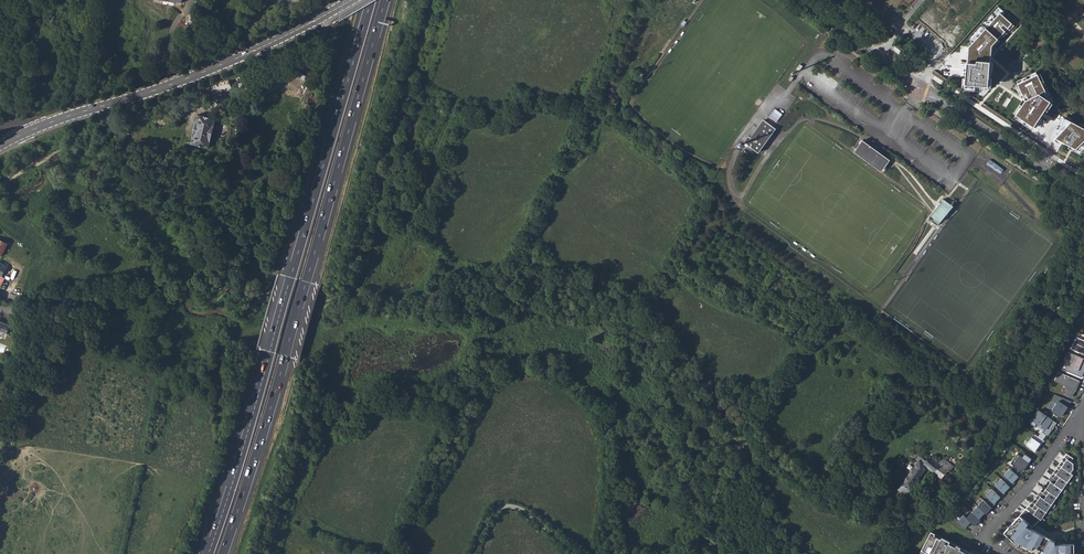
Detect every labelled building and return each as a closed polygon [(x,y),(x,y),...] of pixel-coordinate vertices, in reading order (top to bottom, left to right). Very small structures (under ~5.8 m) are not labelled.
[(968,60),(965,90),(990,92),(993,60),(994,52),(1016,26),(1000,14),(969,47),(968,60)] [(946,33),(954,41),(966,30),(958,22),(946,33)] [(941,33),(936,38),(944,45),(949,40),(941,33)] [(1011,116),(1043,132),(1052,115),(1046,111),(1053,102),(1038,72),(1019,81),(1020,85),(1017,86),(1024,101),(1011,116)] [(232,88),(229,80),(204,90),(207,98),(232,88)] [(770,117),(777,122),(783,114),(776,109),(770,117)] [(198,116),(192,145),(209,149),(210,145),(215,120),(198,116)] [(764,119),(751,138),(749,136),(744,143),(757,153),(775,128),(764,119)] [(1056,139),(1083,153),(1083,128),(1065,119),(1056,139)] [(888,162),(861,141),(853,151),(881,172),(888,162)] [(952,205),(943,199),(931,216),(933,218),(931,221),(937,226),(952,205)] [(0,240),(0,256),(2,257),(8,245),(0,240)] [(0,322),(0,331),(7,334),(10,326),(0,322)] [(1083,354),(1083,339),(1077,337),(1072,349),(1083,354)] [(1066,369),(1083,376),(1083,375),(1083,358),(1069,352),(1067,357),(1074,360),(1071,366),(1068,364),(1066,369)] [(1056,381),(1068,386),(1069,389),(1067,394),(1074,397),(1077,390),(1078,390),(1081,381),(1060,372),(1056,381)] [(1059,402),(1055,413),(1065,418),(1072,401),(1056,394),(1054,400),(1059,402)] [(1055,426),(1058,422),(1040,410),(1035,416),(1033,415),(1029,421),(1035,426),(1037,422),(1040,424),(1042,422),(1044,423),(1042,426),(1046,429),(1044,432),(1048,435),(1053,429),(1052,429),(1054,425),(1055,426)] [(1045,440),(1036,434),(1034,438),(1032,437),(1027,444),(1035,451),(1037,448),(1039,449),(1045,440)] [(1023,471),(1032,458),(1025,453),(1022,456),(1018,453),(1011,462),(1014,465),(1020,469),(1023,471)] [(1026,508),(1041,519),(1043,517),(1051,506),(1053,502),(1061,491),(1064,487),(1068,482),(1069,480),(1073,474),(1071,473),(1074,468),(1074,463),(1071,461),(1074,458),(1067,453),(1064,457),(1067,459),(1065,462),(1062,460),(1057,468),(1059,470),(1054,477),(1051,476),(1046,483),(1049,485),(1043,492),(1041,491),(1036,498),(1038,500),(1033,507),(1029,505),(1026,508)] [(947,473),(952,467),(947,463),(946,464),(945,463),(946,461),(945,460),(939,464),(929,458),(924,465),(920,462),(898,491),(904,495),(908,490),(911,491),(927,468),(943,479),(945,476),(947,474),(947,473)] [(1020,469),(1014,465),(1011,468),(1016,473),(1020,469)] [(964,515),(958,520),(965,527),(971,521),(975,525),(981,519),(979,518),(985,512),(986,513),(998,501),(997,500),(1001,496),(1001,497),(1008,490),(1007,490),(1010,486),(1011,487),(1016,480),(1016,479),(1019,476),(1016,473),(1011,468),(1010,468),(1004,474),(1008,478),(1005,482),(1001,478),(995,485),(999,488),(996,492),(992,488),(986,495),(990,499),(987,502),(984,499),(967,517),(964,515)] [(1074,542),(1055,543),(1055,540),(1026,525),(1028,523),(1020,515),(1004,531),(1017,544),(1037,553),(1075,553),(1074,542)] [(1033,529),(1052,537),(1054,533),(1035,524),(1033,529)] [(960,549),(961,547),(931,532),(920,552),(924,553),(969,553),(960,549)]
